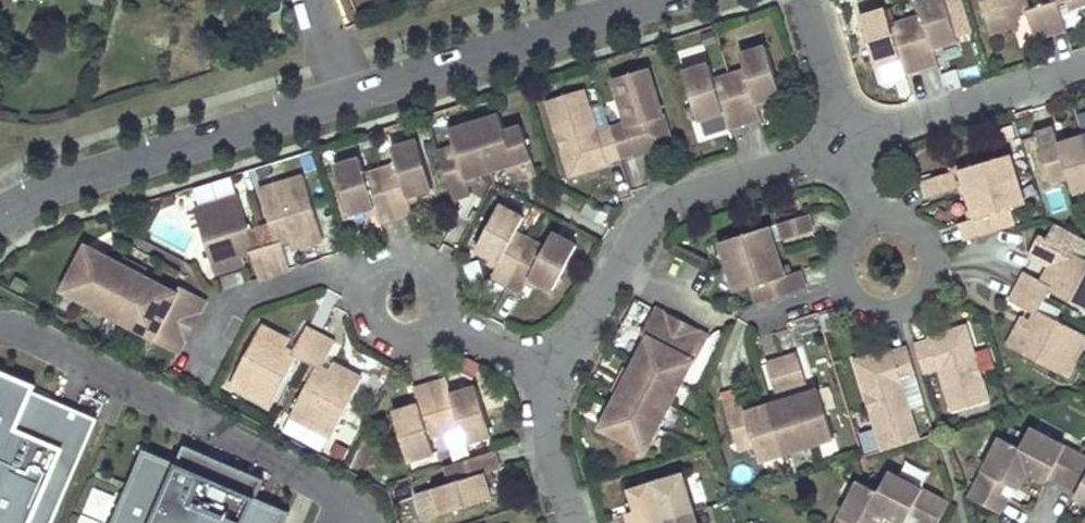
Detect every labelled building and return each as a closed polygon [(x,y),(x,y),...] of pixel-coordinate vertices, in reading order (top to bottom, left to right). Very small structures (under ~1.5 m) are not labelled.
[(923,13),(907,18),(922,67),(939,62),(934,46),(960,38),(948,0),(919,0),(923,13)] [(1036,36),(1051,31),(1042,4),(1032,7),(1030,0),(981,0),(990,29),(1014,21),(1012,13),(1028,8),(1036,36)] [(1053,0),(1042,4),(1051,31),(1067,26),(1059,0),(1053,0)] [(900,57),(904,72),(922,67),(907,18),(890,23),(885,8),(860,16),(875,64),(900,57)] [(741,53),(746,70),(731,75),(745,122),(761,117),(757,102),(783,94),(768,45),(741,53)] [(731,126),(745,122),(731,75),(716,79),(711,64),(685,72),(700,120),(727,111),(731,126)] [(614,79),(628,123),(612,128),(621,156),(635,152),(636,154),(672,143),(649,68),(614,79)] [(605,161),(621,156),(612,128),(595,133),(582,89),(548,100),(571,174),(606,163),(605,161)] [(506,131),(501,115),(476,123),(491,172),(517,164),(522,179),(538,174),(522,126),(506,131)] [(456,146),(439,151),(454,199),(474,193),(470,179),(491,172),(476,123),(452,131),(456,146)] [(1084,190),(1084,140),(1083,134),(1058,142),(1054,128),(1037,133),(1051,180),(1068,175),(1074,194),(1084,190)] [(393,148),(398,164),(382,169),(397,217),(414,211),(410,196),(434,188),(419,140),(393,148)] [(1009,155),(960,170),(968,195),(1017,180),(1009,155)] [(381,222),(397,217),(382,169),(367,173),(363,158),(336,166),(352,215),(377,207),(381,222)] [(949,173),(922,181),(927,196),(953,187),(949,173)] [(304,177),(260,191),(277,242),(266,245),(272,263),(275,273),(291,268),(283,241),(298,236),(301,247),(324,240),(304,177)] [(1025,204),(1017,180),(968,195),(976,219),(961,224),(966,241),(1013,226),(1008,210),(1025,204)] [(252,251),(260,278),(275,273),(272,263),(266,245),(256,248),(240,197),(196,211),(216,274),(239,267),(236,256),(252,251)] [(492,275),(508,284),(531,240),(516,233),(524,217),(501,205),(479,246),(502,258),(492,275)] [(807,213),(779,222),(785,239),(813,230),(807,213)] [(721,240),(729,266),(777,251),(769,225),(721,240)] [(1019,287),(1045,300),(1050,290),(1084,309),(1084,259),(1084,258),(1084,256),(1084,242),(1052,225),(1045,238),(1040,235),(1030,254),(1049,264),(1047,267),(1058,272),(1051,286),(1026,273),(1019,287)] [(554,234),(546,248),(531,240),(508,284),(523,292),(532,275),(556,287),(577,246),(554,234)] [(66,288),(88,299),(110,259),(88,247),(66,288)] [(800,270),(784,275),(777,251),(729,266),(737,291),(754,286),(759,303),(806,288),(800,270)] [(110,259),(88,299),(110,311),(132,270),(110,259)] [(154,282),(132,270),(110,311),(132,323),(154,282)] [(176,294),(154,282),(132,323),(155,335),(161,324),(167,311),(174,298),(176,294)] [(207,299),(181,286),(176,294),(174,298),(200,312),(207,299)] [(1084,343),(1084,335),(1039,311),(1045,300),(1019,287),(1011,301),(1036,314),(1028,330),(1018,324),(1007,345),(1067,377),(1084,343)] [(167,311),(193,325),(200,312),(174,298),(167,311)] [(668,314),(655,308),(642,333),(648,337),(655,340),(668,314)] [(193,325),(167,311),(161,324),(186,338),(193,325)] [(668,314),(655,340),(667,346),(681,321),(668,314)] [(681,321),(667,346),(680,353),(694,328),(681,321)] [(270,404),(296,355),(307,361),(321,335),(306,327),(292,352),(278,344),(283,334),(261,322),(229,382),(270,404)] [(155,335),(154,337),(179,350),(186,338),(161,324),(155,335)] [(931,340),(916,345),(924,373),(939,368),(952,411),(988,400),(964,326),(930,337),(931,340)] [(694,328),(680,353),(691,359),(693,360),(707,335),(694,328)] [(321,368),(335,343),(321,335),(307,361),(315,365),(288,415),(331,438),(363,380),(339,367),(335,376),(321,368)] [(648,337),(637,359),(680,382),(691,359),(680,353),(667,346),(655,340),(648,337)] [(900,381),(917,376),(908,348),(890,353),(889,350),(855,360),(883,450),(918,440),(900,381)] [(806,381),(797,353),(782,358),(792,386),(806,381)] [(775,391),(792,386),(782,358),(766,363),(775,391)] [(637,359),(625,381),(667,404),(680,382),(637,359)] [(0,369),(0,522),(51,522),(98,420),(33,393),(36,385),(0,369)] [(447,381),(432,386),(446,432),(451,447),(492,434),(477,387),(452,395),(447,381)] [(667,404),(625,381),(613,403),(656,426),(667,404)] [(436,452),(431,437),(446,432),(432,386),(416,390),(420,404),(397,412),(412,460),(436,452)] [(820,388),(794,395),(810,444),(835,436),(820,388)] [(756,442),(761,459),(786,452),(770,403),(746,410),(741,395),(723,401),(737,447),(756,442)] [(782,399),(770,403),(786,452),(810,444),(794,395),(782,399)] [(643,450),(656,426),(613,403),(600,428),(643,450)] [(1033,424),(1023,443),(1005,434),(974,494),(1003,509),(1012,493),(1006,490),(1011,480),(1017,483),(1024,487),(1032,471),(1050,480),(1053,474),(1081,488),(1077,494),(1084,498),(1084,451),(1033,424)] [(290,512),(257,496),(261,481),(182,448),(178,465),(145,451),(112,522),(285,522),(290,512)] [(502,469),(496,450),(450,464),(456,483),(437,489),(445,514),(494,498),(486,474),(502,469)] [(891,467),(882,485),(861,474),(836,522),(885,522),(890,513),(907,522),(911,514),(914,508),(925,514),(922,520),(929,522),(940,522),(953,499),(891,467)] [(683,469),(631,485),(634,496),(637,507),(630,508),(628,509),(632,522),(699,522),(683,469)] [(1006,490),(1012,493),(1017,483),(1011,480),(1006,490)] [(627,498),(630,508),(637,507),(634,496),(627,498)] [(925,514),(914,508),(911,514),(922,520),(925,514)]
